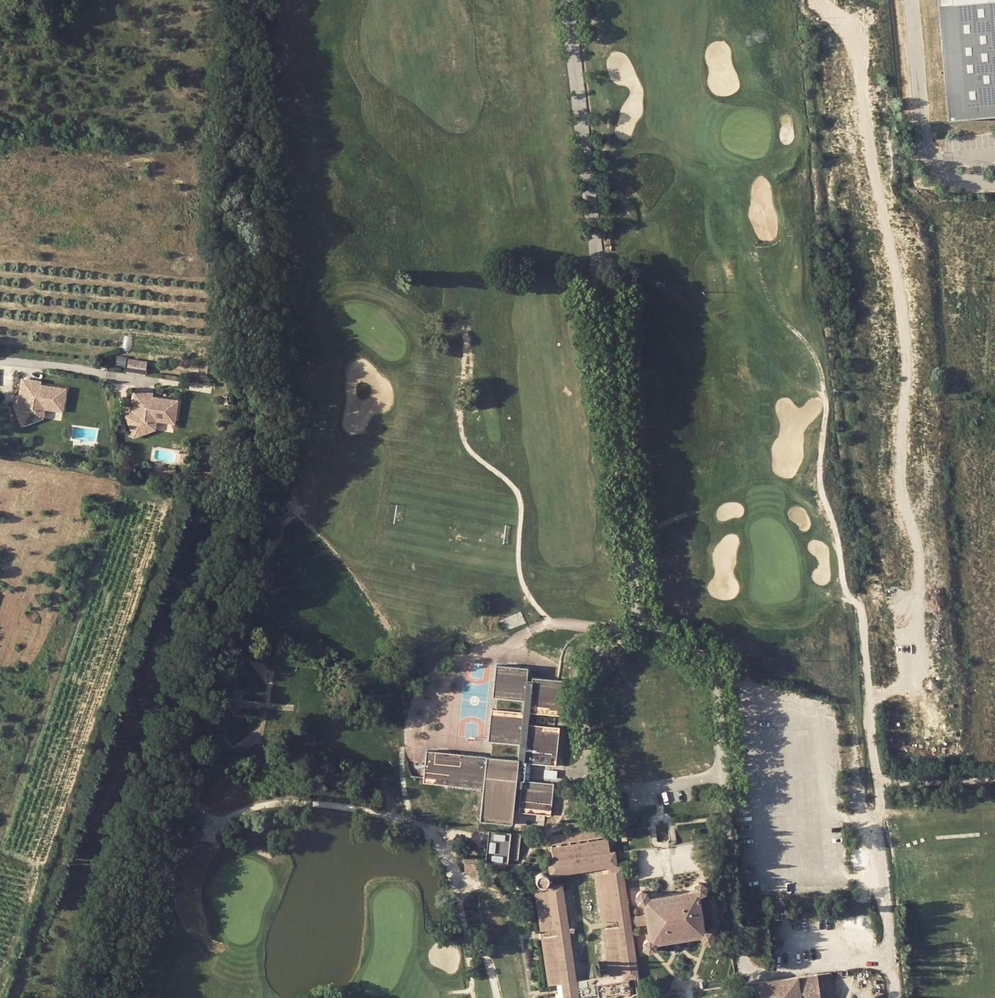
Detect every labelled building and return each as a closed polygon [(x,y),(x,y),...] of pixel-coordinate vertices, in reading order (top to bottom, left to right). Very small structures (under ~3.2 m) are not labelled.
[(949,119),(949,120),(994,116),(994,0),(940,0),(949,119)] [(17,401),(14,402),(21,421),(33,418),(34,412),(38,412),(38,407),(46,408),(47,404),(64,406),(67,387),(41,383),(42,379),(21,376),(19,392),(22,393),(22,399),(17,401)] [(129,413),(125,414),(133,433),(144,430),(145,424),(149,424),(150,419),(157,420),(158,416),(175,419),(178,399),(153,395),(153,391),(133,388),(130,404),(134,405),(133,410),(129,413)] [(21,421),(23,425),(44,416),(46,408),(38,407),(38,412),(34,412),(33,418),(21,421)] [(133,433),(134,437),(155,429),(157,420),(150,419),(149,424),(145,424),(144,430),(133,433)] [(154,467),(152,476),(175,480),(177,468),(164,465),(162,475),(160,473),(154,467)] [(288,657),(288,664),(322,666),(323,659),(288,657)] [(430,750),(426,783),(485,788),(482,821),(513,824),(517,791),(521,791),(519,811),(555,815),(558,784),(523,780),(525,762),(561,766),(565,729),(529,725),(531,712),(566,716),(570,681),(560,679),(532,675),(533,669),(500,665),(497,697),(527,700),(526,710),(495,707),(492,739),(522,742),(520,761),(430,750)] [(220,695),(219,708),(232,709),(232,696),(220,695)] [(544,777),(557,778),(558,771),(545,769),(544,777)] [(607,827),(551,836),(553,846),(609,838),(607,827)] [(518,835),(486,832),(484,862),(507,864),(507,860),(516,860),(518,835)] [(555,859),(557,875),(609,867),(613,866),(611,852),(609,838),(553,846),(555,859)] [(694,842),(672,846),(677,873),(699,869),(694,842)] [(477,857),(466,858),(468,870),(479,869),(477,857)] [(549,860),(551,876),(557,875),(555,859),(549,860)] [(610,873),(625,871),(625,864),(619,865),(613,866),(609,867),(610,873)] [(617,921),(632,918),(625,871),(610,873),(599,875),(606,922),(617,921)] [(544,886),(546,885),(548,883),(549,881),(549,879),(549,877),(547,875),(545,874),(543,874),(541,875),(539,876),(537,878),(537,880),(537,882),(538,884),(540,885),(542,886),(544,886)] [(704,931),(699,895),(702,895),(704,894),(705,892),(706,890),(706,888),(705,885),(703,884),(701,883),(699,883),(697,884),(695,885),(694,887),(694,889),(694,891),(650,897),(649,895),(647,894),(645,893),(643,893),(641,894),(639,895),(638,897),(638,899),(638,901),(640,903),(642,904),(644,905),(645,905),(650,938),(648,939),(646,940),(645,942),(645,944),(645,947),(646,948),(648,949),(651,950),(653,949),(655,948),(656,946),(656,944),(702,938),(703,939),(705,941),(707,941),(709,941),(711,939),(712,938),(713,936),(712,933),(711,931),(709,930),(707,930),(705,930),(704,931)] [(556,928),(570,926),(565,890),(549,891),(539,893),(544,930),(556,928)] [(618,927),(633,926),(632,918),(617,921),(618,927)] [(578,981),(571,935),(557,936),(545,938),(552,985),(562,984),(564,997),(581,997),(580,996),(598,993),(599,997),(640,997),(637,978),(641,978),(633,926),(618,927),(607,929),(614,977),(578,981)] [(557,936),(571,935),(570,926),(556,928),(557,936)] [(830,972),(817,974),(821,997),(834,997),(830,972)] [(817,974),(751,984),(754,997),(821,997),(817,974)]
